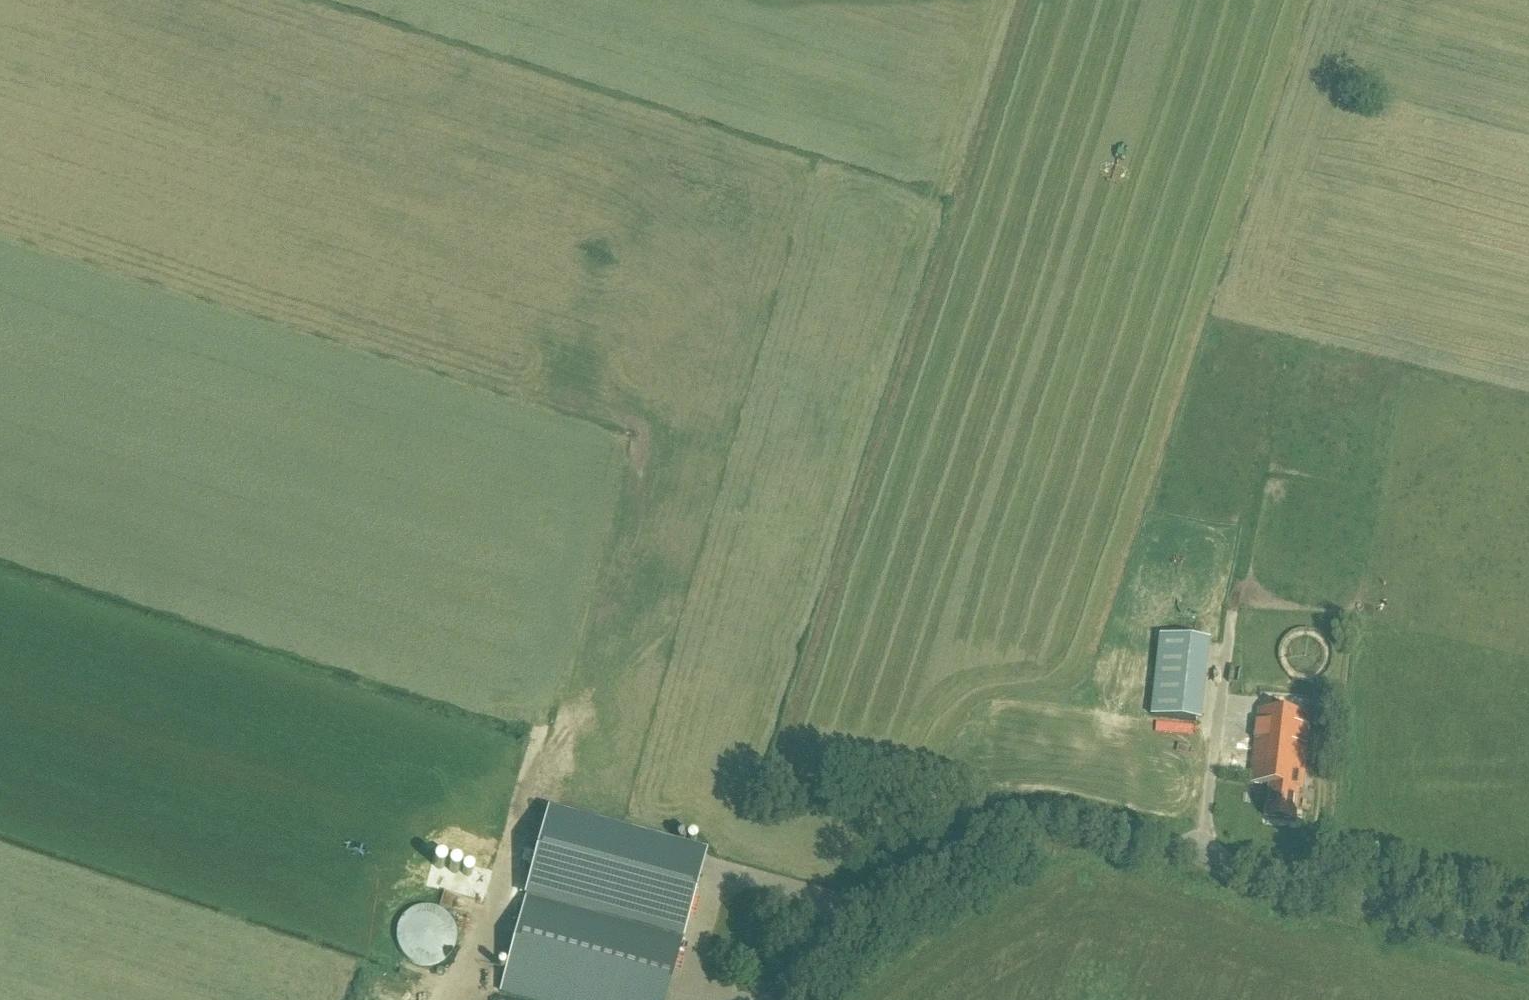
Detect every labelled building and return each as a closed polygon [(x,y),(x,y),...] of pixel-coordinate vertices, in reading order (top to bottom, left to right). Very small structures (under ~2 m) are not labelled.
[(1153,717),(1204,723),(1213,642),(1162,637),(1153,717)] [(1266,819),(1296,822),(1300,790),(1303,790),(1311,716),(1260,710),(1251,784),(1270,787),(1266,819)] [(501,992),(529,999),(665,999),(704,856),(549,814),(501,992)] [(448,890),(445,903),(477,912),(480,899),(448,890)] [(456,940),(456,936),(456,932),(455,927),(453,923),(451,919),(448,916),(444,913),(441,910),(436,908),(432,907),(428,907),(423,907),(419,908),(414,909),(410,911),(407,914),(403,917),(401,920),(399,924),(397,929),(396,933),(396,938),(396,942),(397,946),(399,950),(402,954),(404,958),(408,961),(412,963),(416,965),(420,966),(425,967),(429,967),(434,966),(438,964),(442,962),(445,960),(449,957),(451,953),(454,949),(455,945),(456,940)]
